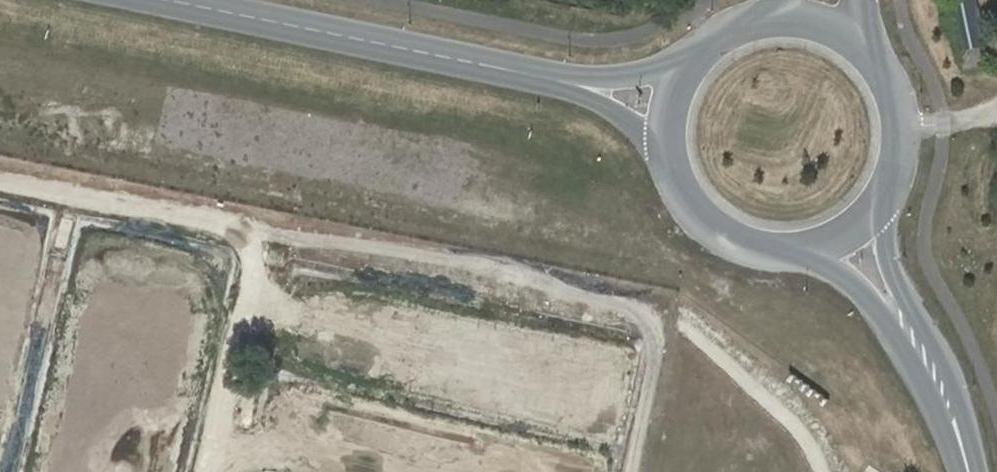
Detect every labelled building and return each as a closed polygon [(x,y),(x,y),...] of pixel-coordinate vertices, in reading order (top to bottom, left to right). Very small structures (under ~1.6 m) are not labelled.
[(952,2),(961,44),(985,38),(976,0),(958,0),(952,2)] [(963,54),(967,71),(984,66),(979,50),(963,54)]
